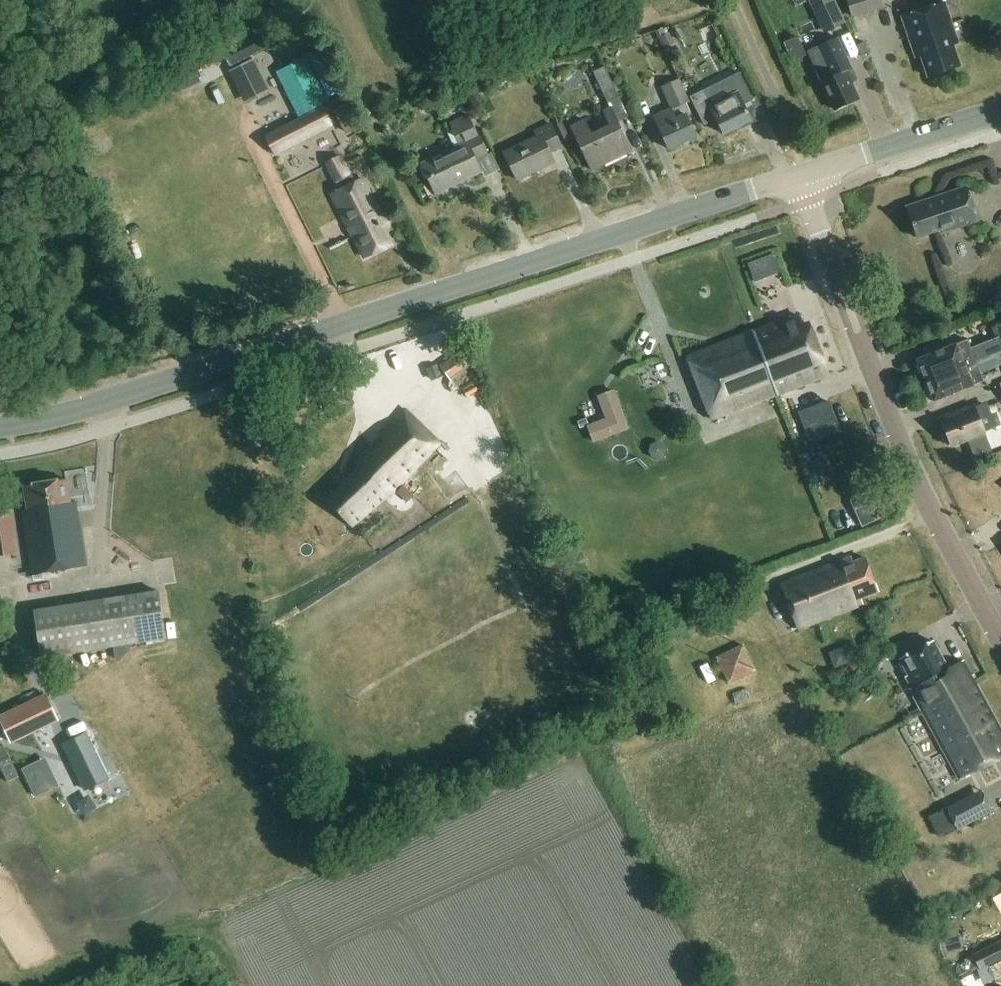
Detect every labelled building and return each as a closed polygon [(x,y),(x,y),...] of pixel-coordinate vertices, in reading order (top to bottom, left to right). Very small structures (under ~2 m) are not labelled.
[(813,3),(827,32),(845,24),(834,0),(820,0),(813,3)] [(920,56),(928,77),(960,67),(952,45),(958,44),(944,4),(902,18),(915,58),(920,56)] [(661,39),(666,49),(675,45),(670,34),(661,39)] [(803,34),(788,37),(792,57),(807,54),(803,34)] [(822,82),(835,111),(858,100),(850,81),(856,78),(838,38),(807,52),(821,82),(822,82)] [(856,46),(861,57),(869,53),(864,43),(856,46)] [(233,70),(238,81),(256,71),(251,61),(233,70)] [(610,109),(603,112),(610,126),(591,136),(584,121),(571,127),(592,171),(631,152),(616,119),(625,114),(627,118),(628,118),(604,67),(593,73),(610,109)] [(178,76),(186,92),(202,85),(194,68),(178,76)] [(729,97),(711,106),(704,91),(690,98),(704,126),(717,120),(724,135),(751,122),(742,103),(752,99),(739,73),(721,82),(729,97)] [(691,115),(686,104),(689,103),(679,80),(662,87),(671,110),(654,118),(669,150),(696,138),(687,117),(691,115)] [(469,104),(464,93),(443,103),(448,114),(469,104)] [(276,156),(332,128),(322,107),(265,136),(276,156)] [(481,173),(475,159),(486,154),(468,115),(451,124),(449,125),(459,146),(420,165),(435,195),(481,173)] [(540,136),(505,153),(503,148),(502,148),(517,181),(553,163),(549,155),(561,149),(561,151),(563,150),(550,125),(535,132),(535,133),(538,132),(540,136)] [(339,156),(326,164),(339,191),(331,195),(352,237),(354,236),(365,257),(390,244),(374,212),(378,210),(362,179),(353,183),(339,156)] [(906,208),(917,239),(941,230),(942,234),(978,222),(967,188),(906,208)] [(755,282),(780,272),(773,255),(748,264),(755,282)] [(797,316),(753,333),(777,394),(828,375),(808,325),(802,327),(797,316)] [(1000,351),(1000,325),(993,328),(1000,351)] [(777,394),(753,333),(687,358),(711,420),(777,394)] [(918,361),(926,381),(975,362),(970,350),(962,353),(963,355),(960,356),(956,346),(918,361)] [(471,367),(461,352),(440,366),(450,382),(471,367)] [(975,362),(926,381),(934,402),(972,387),(983,383),(975,362)] [(629,430),(614,390),(597,397),(606,419),(586,427),(593,444),(629,430)] [(942,419),(952,446),(968,440),(975,458),(991,451),(985,433),(998,428),(988,403),(975,408),(974,406),(942,419)] [(327,501),(352,527),(388,496),(389,497),(439,444),(405,411),(381,438),(385,443),(377,451),(372,447),(356,463),(361,468),(327,501)] [(588,426),(586,419),(577,422),(580,429),(588,426)] [(665,457),(667,450),(664,444),(657,442),(650,445),(648,453),(652,459),(659,461),(665,457)] [(22,511),(32,575),(86,567),(76,502),(70,503),(67,480),(25,486),(25,489),(24,490),(25,498),(26,498),(28,510),(22,511)] [(397,493),(407,503),(414,496),(403,486),(397,493)] [(863,524),(886,516),(875,488),(853,496),(863,524)] [(15,555),(9,513),(0,514),(0,557),(15,555)] [(596,529),(605,525),(600,514),(592,518),(594,523),(590,524),(592,531),(596,529)] [(781,584),(798,630),(863,604),(861,599),(878,593),(865,558),(852,563),(850,557),(781,584)] [(34,612),(41,658),(166,638),(159,592),(34,612)] [(746,642),(719,653),(730,680),(757,669),(746,642)] [(910,691),(922,712),(975,684),(963,661),(948,670),(934,643),(900,661),(909,677),(906,679),(912,690),(910,691)] [(832,650),(836,664),(853,658),(849,644),(832,650)] [(922,712),(959,781),(1000,758),(1000,731),(975,684),(922,712)] [(11,743),(58,721),(46,695),(0,717),(0,719),(11,743)] [(86,734),(63,745),(85,791),(108,780),(86,734)] [(7,782),(19,776),(4,746),(0,748),(0,767),(7,782)] [(36,798),(56,788),(43,760),(22,770),(36,798)] [(948,810),(959,831),(992,813),(987,802),(966,814),(960,803),(948,810)] [(979,970),(1000,960),(1000,942),(973,955),(979,970)] [(994,981),(1000,978),(1000,962),(988,968),(994,981)]
